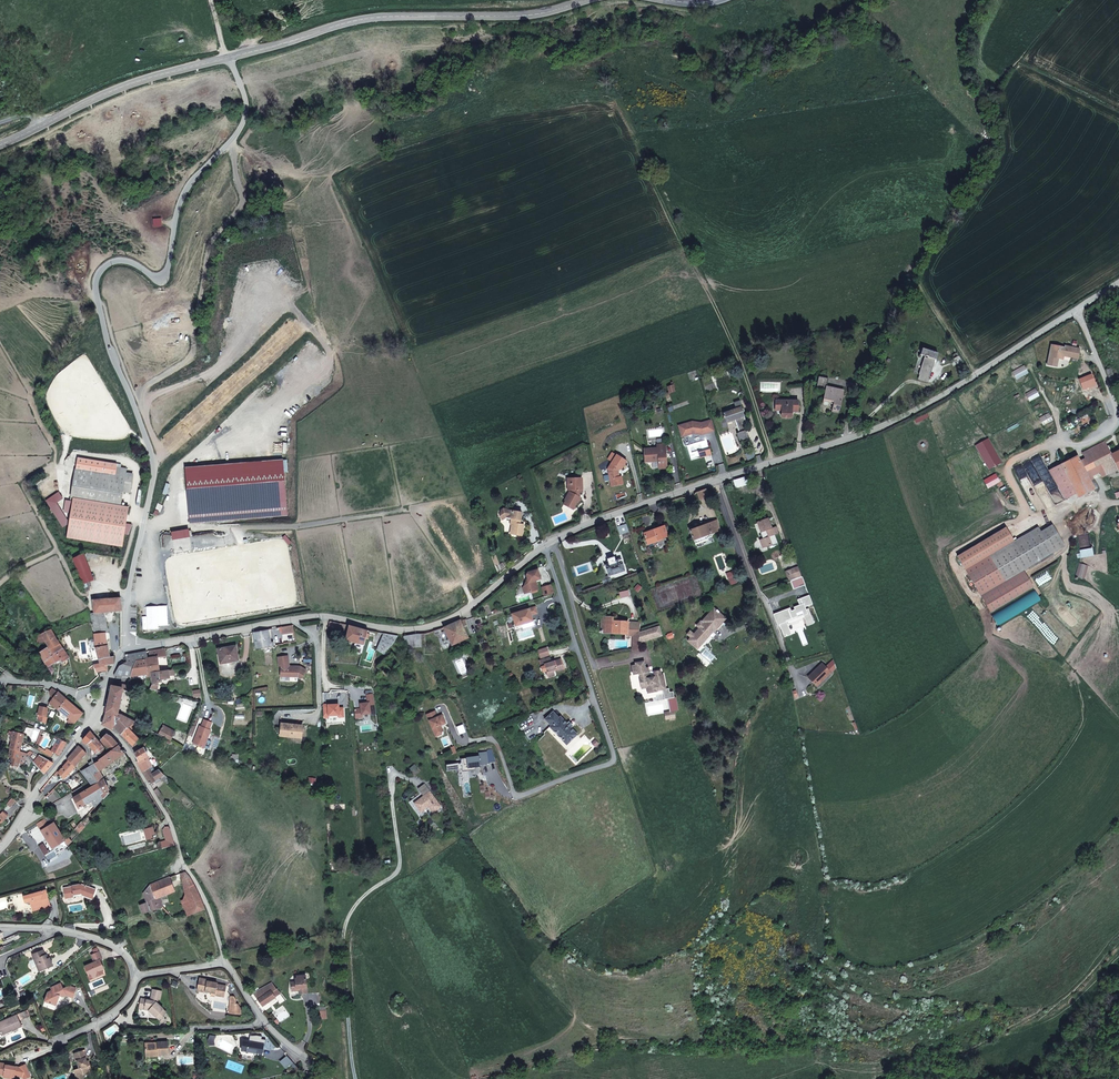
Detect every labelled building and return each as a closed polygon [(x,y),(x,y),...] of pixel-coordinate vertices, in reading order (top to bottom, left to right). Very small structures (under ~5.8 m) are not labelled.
[(1063,359),(1063,356),(1064,354),(1071,355),(1072,353),(1079,354),(1080,349),(1065,346),(1065,347),(1051,345),(1047,365),(1056,367),(1058,358),(1063,359)] [(938,353),(922,348),(920,354),(925,356),(919,375),(920,375),(919,379),(928,382),(935,359),(936,359),(938,353)] [(961,360),(959,356),(950,361),(953,366),(961,360)] [(1028,373),(1024,365),(1012,372),(1016,380),(1028,373)] [(1116,382),(1110,368),(1106,370),(1112,384),(1116,382)] [(839,412),(843,390),(826,387),(828,378),(819,376),(816,389),(825,391),(824,399),(830,400),(829,403),(834,404),(832,411),(839,412)] [(1040,396),(1035,388),(1025,394),(1030,402),(1040,396)] [(798,401),(776,400),(775,410),(782,410),(782,417),(791,418),(792,411),(798,411),(798,401)] [(746,430),(743,423),(742,419),(745,419),(743,412),(744,411),(744,410),(743,409),(742,408),(741,408),(741,407),(742,407),(739,401),(734,403),(736,409),(723,413),(724,418),(726,422),(734,419),(739,432),(737,433),(740,441),(748,438),(745,431),(746,430)] [(1053,421),(1049,412),(1039,418),(1043,426),(1053,421)] [(715,431),(712,420),(701,423),(692,422),(678,426),(681,437),(693,433),(702,435),(702,433),(704,433),(704,434),(715,431)] [(987,438),(975,445),(989,469),(1001,462),(987,438)] [(1080,462),(1077,456),(1061,464),(1049,470),(1065,499),(1076,493),(1078,497),(1093,489),(1095,491),(1099,489),(1095,482),(1091,484),(1085,472),(1101,464),(1106,474),(1117,469),(1118,471),(1118,450),(1111,455),(1104,442),(1082,453),(1085,459),(1080,462)] [(667,468),(665,444),(657,445),(657,448),(644,449),(645,462),(658,461),(659,468),(667,468)] [(612,461),(617,455),(612,452),(608,459),(612,461)] [(621,469),(627,461),(617,455),(608,469),(610,479),(611,486),(623,484),(621,477),(619,477),(618,471),(620,468),(621,469)] [(115,476),(75,469),(71,497),(121,505),(124,484),(131,485),(133,474),(126,473),(127,469),(116,467),(115,476)] [(747,485),(744,477),(733,480),(735,488),(747,485)] [(582,481),(577,481),(577,478),(571,478),(572,484),(569,484),(569,490),(569,492),(565,500),(566,501),(564,504),(573,509),(577,502),(578,503),(580,498),(577,496),(579,493),(579,492),(582,492),(582,481)] [(130,492),(131,485),(124,484),(123,491),(130,492)] [(520,520),(522,512),(503,509),(500,511),(500,516),(502,520),(505,518),(511,519),(513,519),(512,524),(510,534),(521,536),(524,524),(519,523),(520,520)] [(63,527),(56,517),(51,520),(57,531),(63,527)] [(772,528),(768,519),(757,523),(763,539),(760,540),(763,548),(777,543),(774,535),(778,534),(777,532),(774,533),(772,528)] [(716,521),(712,522),(702,526),(695,528),(694,527),(689,529),(693,540),(695,544),(708,539),(707,538),(712,536),(711,533),(715,531),(719,530),(716,521)] [(626,523),(617,527),(619,535),(629,531),(628,527),(626,523)] [(1024,573),(1023,571),(1020,566),(1062,541),(1052,525),(1040,532),(1015,547),(1012,542),(989,556),(992,560),(968,575),(991,612),(1033,587),(1024,573)] [(668,536),(664,526),(644,533),(646,539),(648,544),(652,543),(659,541),(658,539),(663,538),(668,536)] [(1012,542),(1015,547),(1040,532),(1037,527),(1012,542)] [(1005,528),(957,556),(965,569),(1013,541),(1005,528)] [(1062,541),(1020,566),(1023,571),(1065,546),(1062,541)] [(94,580),(84,554),(73,558),(83,584),(94,580)] [(624,571),(620,559),(615,561),(614,557),(607,559),(609,564),(605,565),(609,576),(624,571)] [(801,575),(798,567),(787,571),(789,578),(789,579),(801,575)] [(540,579),(537,570),(527,572),(526,575),(527,579),(525,583),(526,587),(523,588),(524,594),(538,589),(535,581),(540,579)] [(737,578),(735,571),(727,574),(729,581),(737,578)] [(805,585),(802,577),(791,581),(794,589),(805,585)] [(543,595),(553,593),(551,585),(541,587),(543,595)] [(104,612),(115,611),(120,611),(122,611),(121,607),(121,598),(92,600),(94,613),(90,613),(94,634),(96,648),(100,663),(94,665),(96,672),(97,672),(107,670),(108,665),(114,664),(113,656),(108,657),(105,634),(108,633),(105,617),(104,612)] [(690,638),(688,641),(691,644),(692,644),(697,648),(712,631),(713,632),(715,629),(713,627),(715,625),(717,626),(719,624),(724,619),(718,613),(719,612),(716,610),(713,608),(704,618),(701,622),(700,621),(696,626),(698,628),(693,634),(689,630),(686,634),(690,638)] [(530,615),(529,609),(512,614),(515,626),(521,624),(523,628),(535,624),(534,620),(532,621),(530,615)] [(796,610),(783,615),(787,626),(793,623),(800,621),(796,610)] [(601,632),(627,633),(627,630),(639,630),(640,622),(629,621),(629,622),(629,624),(627,624),(627,622),(613,621),(613,617),(601,616),(601,632)] [(468,638),(460,620),(443,627),(450,642),(451,645),(468,638)] [(367,631),(348,625),(329,621),(328,626),(347,631),(345,640),(354,643),(364,645),(365,638),(368,639),(369,634),(367,633),(367,631)] [(639,641),(639,643),(663,636),(660,625),(639,632),(639,641)] [(269,638),(268,629),(253,632),(255,640),(269,638)] [(56,637),(52,630),(41,634),(46,641),(56,637)] [(639,630),(627,630),(627,633),(626,636),(632,636),(632,640),(639,641),(639,632),(639,630)] [(398,636),(384,633),(377,650),(384,654),(388,649),(394,642),(398,636)] [(420,634),(403,636),(409,647),(421,647),(420,634)] [(63,649),(57,640),(56,637),(46,641),(49,647),(47,649),(46,648),(40,652),(45,662),(63,649)] [(269,638),(255,640),(256,649),(274,645),(273,642),(270,642),(269,638)] [(30,648),(27,645),(22,648),(25,655),(30,652),(29,649),(30,648)] [(235,646),(217,649),(220,661),(232,659),(232,661),(238,660),(235,646)] [(549,655),(547,647),(537,650),(540,658),(549,655)] [(165,648),(157,650),(158,656),(152,656),(148,657),(146,675),(151,674),(151,673),(160,672),(160,671),(158,658),(166,657),(165,648)] [(69,658),(63,649),(45,662),(47,667),(61,660),(62,663),(69,658)] [(146,675),(148,657),(146,652),(125,655),(127,662),(123,663),(132,666),(130,676),(146,675)] [(400,661),(392,652),(377,667),(386,676),(400,661)] [(298,677),(301,679),(306,670),(300,667),(289,666),(288,655),(278,657),(279,666),(280,666),(280,676),(291,677),(291,676),(296,676),(298,677)] [(539,661),(541,667),(545,666),(546,669),(548,676),(554,674),(553,669),(557,668),(558,671),(564,669),(561,659),(552,662),(550,657),(539,661)] [(654,677),(650,678),(648,667),(645,668),(644,661),(635,663),(637,674),(639,674),(641,679),(639,680),(641,686),(646,685),(647,688),(649,687),(650,693),(657,692),(657,691),(656,689),(660,688),(660,690),(662,689),(666,689),(663,675),(661,675),(660,671),(654,672),(654,677)] [(132,666),(123,663),(118,666),(114,675),(130,676),(132,666)] [(817,686),(831,673),(822,664),(808,677),(817,686)] [(174,669),(172,669),(160,671),(160,672),(151,673),(151,674),(152,683),(152,684),(152,685),(150,689),(157,691),(158,685),(157,682),(161,682),(161,680),(170,679),(169,676),(174,676),(174,669)] [(117,714),(123,688),(112,686),(106,712),(102,724),(112,729),(114,727),(121,734),(127,727),(127,728),(128,728),(135,722),(122,715),(117,714)] [(58,692),(52,688),(49,691),(52,699),(58,692)] [(666,689),(662,689),(664,699),(667,699),(670,712),(674,711),(677,710),(675,697),(674,697),(673,691),(669,692),(669,688),(666,689)] [(58,692),(52,699),(49,703),(58,709),(66,699),(58,692)] [(83,713),(69,702),(66,699),(58,709),(74,723),(83,713)] [(376,713),(374,701),(367,702),(360,704),(361,708),(354,709),(356,718),(362,717),(362,715),(370,713),(370,714),(376,713)] [(328,704),(323,704),(323,718),(329,718),(329,715),(338,715),(338,717),(344,717),(343,708),(338,708),(338,704),(328,705),(328,704)] [(48,708),(40,706),(38,714),(40,715),(47,717),(48,708)] [(426,714),(429,720),(434,733),(442,730),(440,725),(440,724),(441,723),(443,723),(445,722),(442,714),(437,716),(434,710),(426,714)] [(670,715),(665,715),(665,719),(675,718),(674,711),(670,712),(669,712),(670,715)] [(567,724),(560,717),(559,718),(553,712),(545,719),(551,726),(550,727),(566,744),(577,734),(570,728),(567,724)] [(47,717),(40,715),(38,720),(46,723),(47,717)] [(200,726),(193,744),(204,748),(211,730),(209,730),(212,723),(204,720),(202,727),(200,726)] [(138,738),(131,730),(138,724),(135,722),(128,728),(127,728),(127,727),(121,734),(133,746),(138,738)] [(302,725),(281,723),(281,729),(283,729),(283,736),(301,738),(302,725)] [(175,732),(162,724),(157,732),(171,740),(175,732)] [(95,738),(90,731),(87,735),(82,740),(87,744),(88,743),(95,738)] [(23,734),(13,732),(12,735),(11,741),(12,741),(10,748),(19,751),(20,748),(22,742),(23,734)] [(119,745),(112,737),(107,734),(103,738),(101,740),(110,751),(119,745)] [(66,742),(58,738),(51,751),(54,753),(59,755),(66,742)] [(101,744),(99,742),(96,739),(95,738),(88,743),(94,750),(92,751),(91,751),(92,757),(103,749),(104,748),(101,744)] [(86,753),(79,745),(67,759),(69,760),(59,772),(58,772),(59,773),(65,779),(86,753)] [(124,753),(119,745),(110,751),(109,752),(108,753),(99,760),(99,761),(94,764),(99,771),(100,771),(111,763),(124,753)] [(22,752),(19,751),(10,748),(8,757),(11,758),(10,765),(18,767),(19,759),(22,752)] [(54,753),(51,751),(47,748),(45,751),(43,749),(41,752),(48,756),(51,757),(54,753)] [(108,753),(104,748),(103,749),(92,757),(92,761),(88,763),(90,765),(94,763),(94,764),(99,761),(99,760),(108,753)] [(148,755),(144,748),(134,753),(138,760),(137,762),(140,768),(142,772),(149,768),(151,767),(152,766),(146,756),(148,755)] [(460,759),(462,772),(468,771),(468,769),(475,768),(480,767),(480,765),(489,764),(487,753),(478,754),(479,757),(460,759)] [(53,763),(39,755),(34,761),(44,773),(53,763)] [(103,793),(98,784),(104,780),(99,771),(94,764),(94,763),(90,765),(81,771),(90,782),(93,786),(80,794),(73,798),(78,809),(85,804),(92,800),(96,807),(103,799),(100,795),(103,793)] [(164,775),(159,769),(154,772),(152,773),(149,768),(142,772),(150,784),(161,777),(164,775)] [(172,782),(164,775),(161,777),(169,785),(172,782)] [(110,790),(104,780),(98,784),(103,793),(100,795),(103,799),(108,792),(108,791),(110,790)] [(424,784),(417,789),(422,796),(429,791),(424,784)] [(418,795),(410,801),(421,817),(429,810),(431,813),(438,807),(429,793),(421,799),(418,795)] [(16,801),(13,797),(7,804),(10,807),(16,801)] [(49,825),(45,819),(37,823),(41,830),(49,825)] [(65,840),(54,822),(49,825),(41,830),(44,834),(34,840),(44,855),(54,849),(53,848),(65,840)] [(84,827),(80,823),(65,841),(68,845),(72,841),(82,830),(84,827)] [(155,834),(153,826),(143,829),(146,840),(152,839),(151,835),(155,834)] [(175,845),(169,827),(165,827),(164,827),(162,828),(166,840),(161,842),(163,848),(175,845)] [(205,909),(201,899),(196,889),(191,878),(185,872),(180,874),(185,894),(187,899),(181,901),(188,916),(205,909)] [(174,891),(169,878),(150,885),(155,898),(155,899),(159,897),(174,891)] [(96,890),(85,886),(83,886),(80,885),(80,884),(72,886),(72,887),(63,888),(65,899),(74,897),(73,895),(81,893),(81,895),(88,897),(90,906),(99,904),(99,901),(93,899),(96,890)] [(155,898),(150,885),(143,892),(147,902),(140,905),(143,913),(162,905),(159,897),(155,899),(155,898)] [(48,898),(46,890),(25,896),(27,902),(28,902),(29,904),(30,907),(32,907),(33,909),(46,906),(50,904),(48,898)] [(46,906),(33,909),(34,913),(51,906),(50,904),(46,906)] [(48,958),(47,959),(45,955),(43,950),(32,954),(34,960),(35,959),(37,964),(36,964),(39,971),(53,965),(51,960),(50,959),(50,958),(49,958),(48,958)] [(104,968),(100,960),(102,959),(98,951),(91,954),(94,962),(85,966),(89,976),(92,974),(93,978),(99,975),(101,969),(104,968)] [(297,976),(297,978),(297,981),(296,982),(291,982),(292,989),(296,989),(296,988),(301,988),(301,993),(307,993),(306,975),(297,976)] [(217,984),(217,983),(208,981),(208,979),(200,978),(197,990),(205,992),(205,991),(211,992),(215,993),(214,995),(224,997),(226,986),(217,984)] [(69,985),(63,988),(60,983),(51,987),(52,990),(48,992),(44,1001),(56,1005),(60,995),(63,997),(66,995),(72,997),(76,988),(69,985)] [(280,993),(272,983),(253,993),(257,999),(262,1006),(280,993)] [(162,991),(153,989),(151,998),(154,998),(153,1001),(150,1000),(141,998),(139,1005),(145,1006),(144,1009),(149,1010),(159,1020),(166,1012),(163,1009),(157,1003),(158,999),(160,999),(162,991)] [(236,1003),(236,1000),(234,997),(231,996),(229,1012),(240,1013),(240,1008),(238,1004),(236,1003)] [(30,1015),(28,1010),(17,1015),(19,1020),(30,1015)] [(17,1015),(0,1022),(0,1031),(2,1035),(12,1030),(22,1026),(19,1020),(17,1015)] [(263,1043),(243,1040),(242,1050),(262,1053),(263,1043)] [(167,1041),(157,1042),(157,1043),(145,1043),(145,1045),(146,1054),(147,1061),(163,1060),(163,1054),(168,1054),(167,1041)] [(84,1050),(74,1053),(76,1061),(77,1061),(79,1068),(74,1070),(77,1078),(80,1078),(84,1078),(83,1074),(92,1071),(90,1064),(88,1065),(86,1061),(85,1058),(87,1057),(84,1050)] [(6,1065),(6,1064),(0,1063),(0,1074),(4,1075),(4,1076),(9,1077),(10,1076),(14,1077),(15,1074),(15,1071),(21,1071),(23,1076),(24,1078),(30,1076),(25,1064),(19,1067),(10,1066),(6,1065)]
